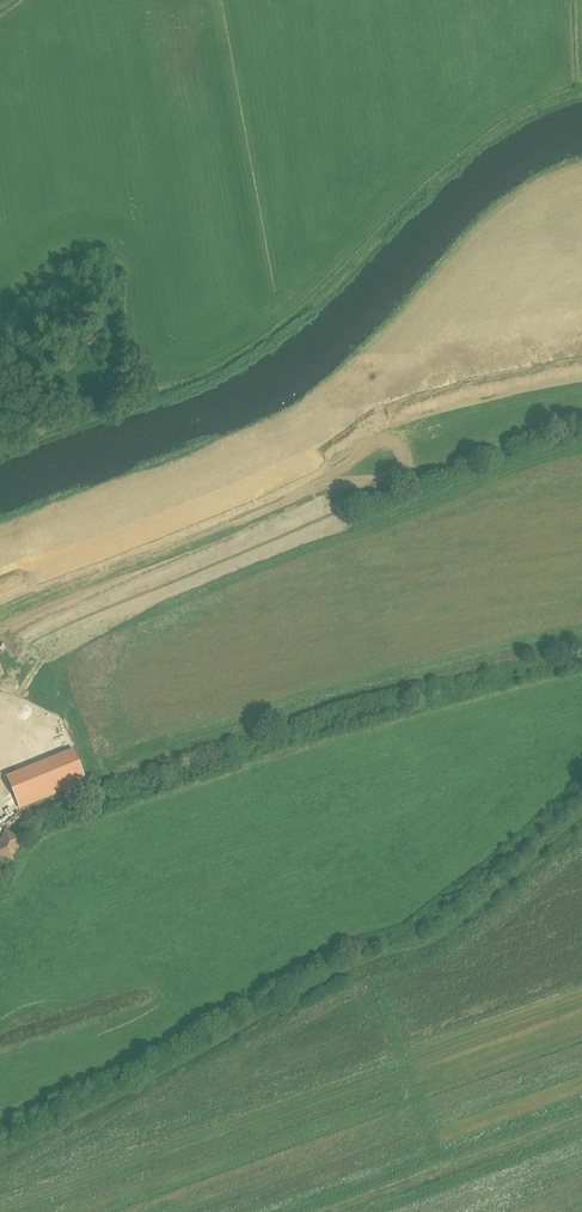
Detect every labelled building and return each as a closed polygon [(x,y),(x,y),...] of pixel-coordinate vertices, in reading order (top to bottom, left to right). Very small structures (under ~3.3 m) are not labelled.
[(14,862),(24,836),(4,829),(0,840),(0,856),(14,862)]
